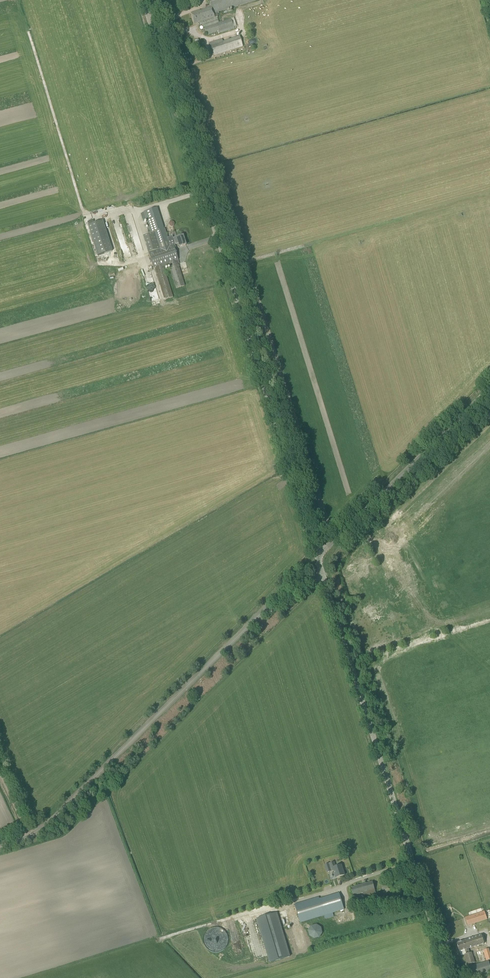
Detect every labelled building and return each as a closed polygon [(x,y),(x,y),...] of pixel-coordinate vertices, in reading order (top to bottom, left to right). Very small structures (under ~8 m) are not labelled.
[(217,16),(216,13),(256,0),(208,0),(210,7),(195,12),(191,13),(194,24),(199,23),(217,16)] [(204,27),(207,36),(236,26),(234,18),(204,27)] [(222,40),(214,42),(209,43),(213,56),(243,47),(240,37),(223,42),(222,40)] [(150,234),(143,236),(148,253),(148,252),(153,268),(154,267),(160,288),(164,300),(173,297),(169,285),(164,268),(169,266),(175,284),(176,288),(185,286),(180,271),(177,260),(178,260),(175,250),(176,250),(174,245),(178,243),(180,247),(186,245),(183,236),(173,239),(172,236),(167,238),(165,229),(164,229),(157,208),(143,212),(150,233),(150,234)] [(131,211),(123,213),(131,241),(139,239),(131,211)] [(98,256),(112,251),(102,221),(88,225),(98,256)] [(144,254),(139,239),(132,241),(136,256),(144,254)] [(125,276),(134,274),(133,269),(128,270),(128,267),(123,268),(125,276)] [(156,292),(149,293),(151,303),(159,301),(156,292)] [(374,595),(380,608),(386,606),(380,592),(374,595)] [(368,605),(353,610),(355,616),(365,613),(364,609),(369,607),(368,605)] [(334,871),(335,873),(336,878),(344,875),(341,865),(336,867),(335,863),(332,863),(324,865),(326,873),(334,871)] [(383,890),(384,890),(389,888),(386,881),(380,882),(383,890)] [(376,892),(373,882),(351,888),(354,895),(363,893),(363,896),(376,892)] [(319,897),(295,904),(300,923),(302,922),(318,917),(324,916),(325,919),(334,916),(333,913),(344,910),(339,893),(319,899),(319,897)] [(484,911),(465,918),(468,925),(487,919),(484,911)] [(257,919),(270,962),(289,957),(276,913),(257,919)] [(311,926),(308,931),(309,936),(314,939),(319,938),(322,933),(321,928),(316,924),(311,926)] [(203,938),(203,940),(203,941),(203,942),(203,943),(204,944),(204,945),(205,946),(205,947),(206,948),(207,949),(208,950),(209,951),(210,951),(211,952),(212,952),(213,952),(214,952),(215,953),(216,953),(217,953),(218,952),(219,952),(220,952),(221,952),(221,951),(222,951),(223,950),(224,950),(225,949),(225,948),(226,947),(227,946),(227,945),(228,944),(228,943),(228,942),(228,941),(228,940),(228,939),(228,938),(228,937),(228,936),(227,935),(227,934),(226,933),(226,932),(225,931),(224,931),(224,930),(223,929),(222,929),(221,928),(220,928),(219,927),(218,927),(217,927),(216,927),(215,927),(214,927),(213,927),(212,928),(211,928),(210,928),(209,929),(208,930),(207,930),(207,931),(206,932),(205,933),(205,934),(204,935),(204,936),(203,937),(203,938)] [(468,965),(475,962),(472,952),(470,953),(469,949),(484,944),(481,935),(456,943),(459,951),(460,951),(461,956),(464,955),(468,965)] [(471,977),(489,972),(489,966),(489,962),(468,968),(471,977)]
